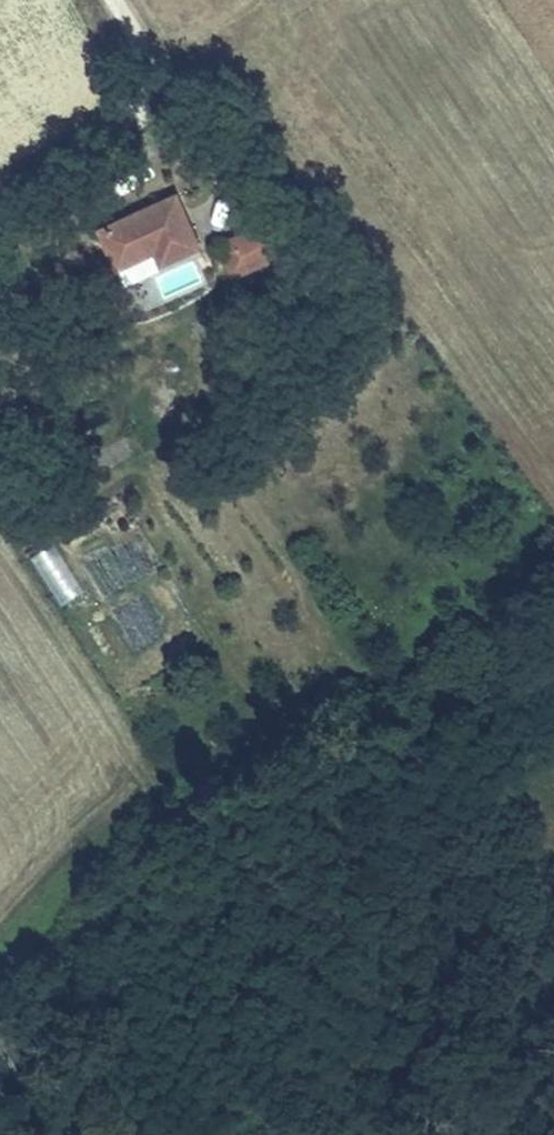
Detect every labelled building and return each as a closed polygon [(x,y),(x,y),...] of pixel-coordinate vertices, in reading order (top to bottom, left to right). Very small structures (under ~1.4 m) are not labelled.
[(205,238),(181,190),(107,227),(123,262),(156,246),(155,243),(161,240),(169,256),(205,238)] [(303,236),(290,209),(242,232),(256,260),(303,236)] [(132,279),(165,263),(169,256),(161,240),(155,243),(156,246),(123,262),(132,279)] [(61,608),(86,592),(54,543),(30,559),(61,608)]
